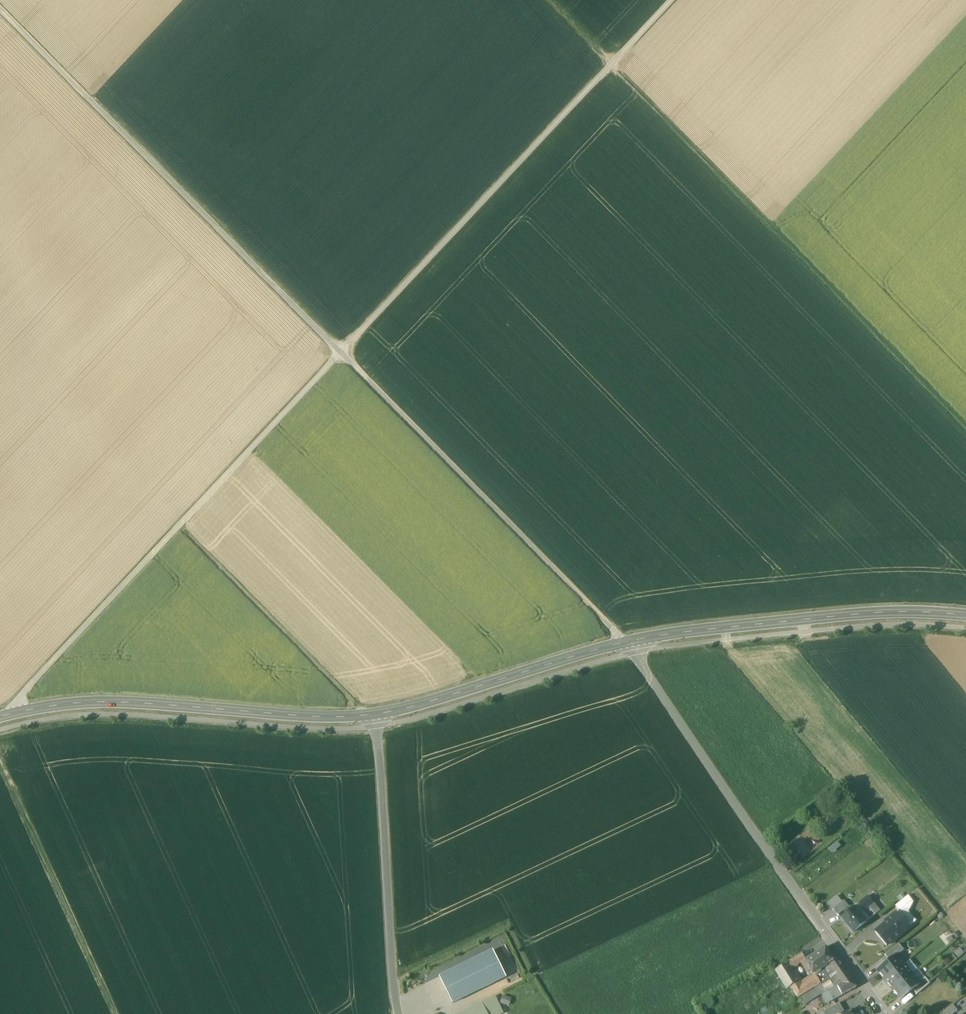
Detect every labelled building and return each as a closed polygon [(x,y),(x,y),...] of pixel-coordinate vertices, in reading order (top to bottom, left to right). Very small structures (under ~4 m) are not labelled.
[(908,895),(895,906),(899,911),(904,908),(912,901),(908,895)] [(874,903),(868,896),(859,904),(864,911),(869,907),(874,903)] [(844,901),(833,909),(838,915),(848,907),(844,901)] [(880,911),(874,903),(869,907),(875,914),(880,911)] [(855,907),(852,909),(850,907),(844,912),(846,914),(841,918),(853,933),(867,922),(855,907)] [(899,911),(897,914),(909,928),(916,922),(904,908),(899,911)] [(897,913),(888,920),(889,921),(876,932),(887,946),(909,928),(897,914),(897,913)] [(883,917),(873,923),(876,928),(886,923),(883,917)] [(899,944),(885,955),(889,960),(896,955),(897,956),(904,950),(899,944)] [(826,947),(819,951),(827,965),(824,967),(825,969),(829,976),(836,972),(837,975),(844,970),(837,958),(834,960),(826,947)] [(440,977),(453,1004),(507,978),(494,951),(440,977)] [(805,960),(814,974),(814,973),(815,975),(816,975),(825,969),(824,967),(827,965),(819,951),(805,960)] [(801,954),(787,963),(791,969),(805,960),(801,954),(800,954),(801,954)] [(889,960),(877,969),(885,979),(904,964),(897,956),(896,955),(889,960)] [(787,963),(776,971),(776,972),(776,971),(780,977),(782,980),(787,989),(791,986),(799,981),(791,969),(787,963)] [(904,964),(885,979),(893,989),(912,974),(904,964)] [(831,979),(829,976),(825,969),(816,975),(822,984),(830,980),(831,979)] [(837,975),(840,980),(833,984),(835,988),(830,991),(827,993),(822,995),(827,1004),(856,987),(844,970),(837,975)] [(912,974),(893,989),(901,999),(913,990),(920,984),(919,983),(912,974)] [(814,979),(802,986),(799,981),(791,986),(798,997),(815,987),(816,988),(821,985),(822,984),(816,975),(815,975),(812,977),(814,979)] [(831,979),(830,980),(833,984),(840,980),(837,975),(831,979)] [(925,977),(919,983),(920,984),(913,990),(917,995),(930,983),(925,977)] [(822,984),(821,985),(825,991),(827,993),(830,991),(835,988),(833,984),(830,980),(822,984)] [(816,988),(806,995),(810,1001),(825,991),(821,985),(816,988)] [(504,995),(501,1002),(509,1005),(512,998),(504,995)] [(806,995),(800,999),(804,1005),(810,1001),(806,995)] [(482,1003),(488,1013),(502,1013),(504,1013),(495,996),(482,1003)] [(482,1003),(460,1013),(488,1013),(482,1003)] [(824,1012),(825,1013),(844,1013),(845,1013),(839,1003),(824,1012)] [(945,1012),(947,1013),(954,1013),(958,1010),(953,1005),(945,1012)]
